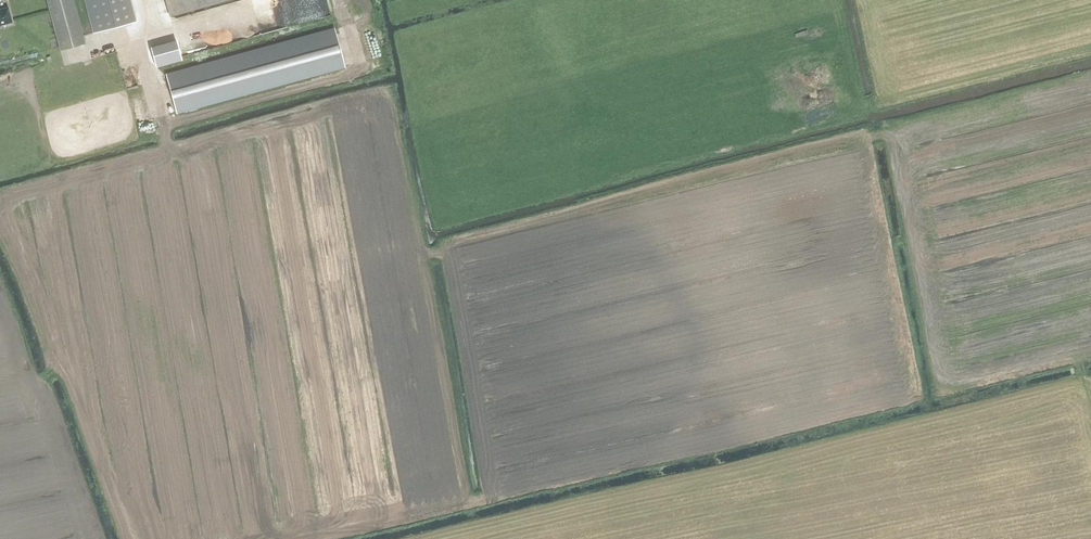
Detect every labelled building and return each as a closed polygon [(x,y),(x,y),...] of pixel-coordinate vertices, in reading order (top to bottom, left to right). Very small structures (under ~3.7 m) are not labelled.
[(60,50),(85,43),(73,0),(46,0),(60,50)] [(94,32),(136,21),(130,0),(85,0),(94,32)] [(171,16),(228,0),(166,0),(171,16)] [(12,22),(8,8),(0,10),(0,26),(12,22)] [(173,29),(148,36),(152,51),(178,44),(173,29)] [(344,66),(334,30),(167,75),(177,112),(344,66)]
